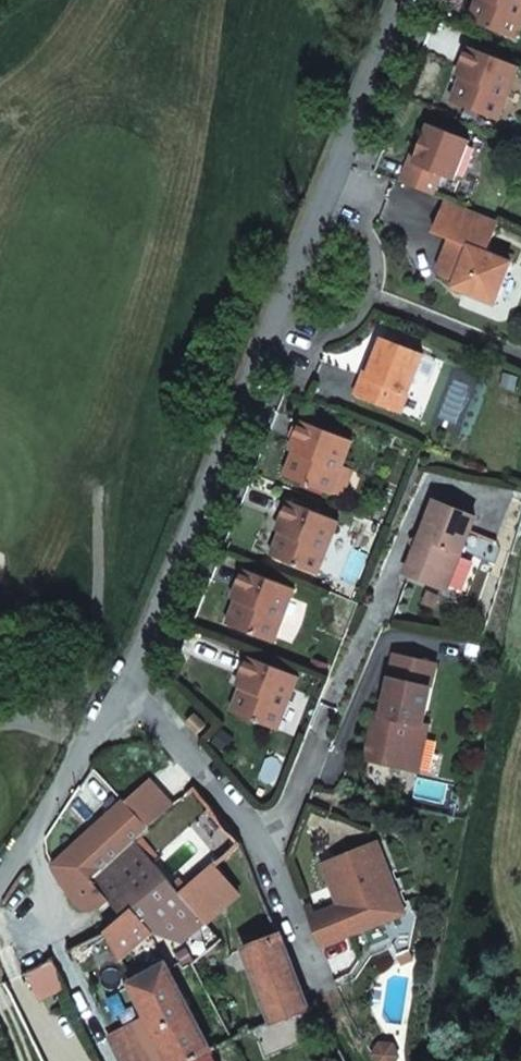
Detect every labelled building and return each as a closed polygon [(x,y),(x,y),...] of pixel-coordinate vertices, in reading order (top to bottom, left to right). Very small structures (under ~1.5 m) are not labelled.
[(516,38),(520,25),(520,0),(476,0),(469,19),(516,38)] [(463,67),(456,87),(503,105),(518,66),(468,46),(460,66),(463,67)] [(456,87),(450,101),(497,120),(503,105),(456,87)] [(454,180),(470,140),(429,124),(414,162),(409,161),(401,182),(433,195),(441,174),(454,180)] [(486,255),(498,221),(446,200),(433,235),(449,242),(438,270),(441,277),(456,283),(453,290),(495,306),(511,265),(486,255)] [(400,412),(424,353),(383,336),(368,376),(363,374),(355,394),(400,412)] [(298,441),(285,474),(332,493),(353,439),(302,419),(294,439),(298,441)] [(284,510),(335,531),(339,520),(288,499),(284,510)] [(434,500),(406,573),(446,589),(475,517),(434,500)] [(284,521),(271,554),(318,573),(335,531),(284,510),(281,520),(284,521)] [(295,589),(244,568),(235,589),(240,590),(232,609),(279,628),(295,589)] [(279,628),(232,609),(226,624),(273,642),(279,628)] [(392,656),(387,677),(429,687),(434,665),(392,656)] [(243,679),(230,712),(277,731),(298,677),(247,657),(240,677),(243,679)] [(421,724),(429,687),(387,677),(378,720),(372,718),(362,759),(404,769),(410,746),(422,749),(427,725),(421,724)] [(199,734),(207,726),(196,715),(188,724),(199,734)] [(422,749),(410,746),(404,769),(417,771),(422,749)] [(184,896),(136,838),(148,827),(125,801),(68,853),(91,878),(124,915),(105,932),(118,958),(149,932),(180,943),(205,923),(184,896)] [(321,947),(405,914),(377,843),(321,865),(337,906),(309,917),(321,947)] [(218,865),(189,891),(184,896),(205,923),(239,896),(218,865)] [(243,947),(272,1023),(309,1007),(280,933),(243,947)] [(408,949),(395,954),(399,963),(412,958),(408,949)] [(212,1052),(167,969),(165,966),(131,983),(159,1042),(168,1060),(194,1060),(212,1052)] [(143,1049),(140,1042),(119,1052),(123,1060),(168,1060),(159,1042),(143,1049)]
